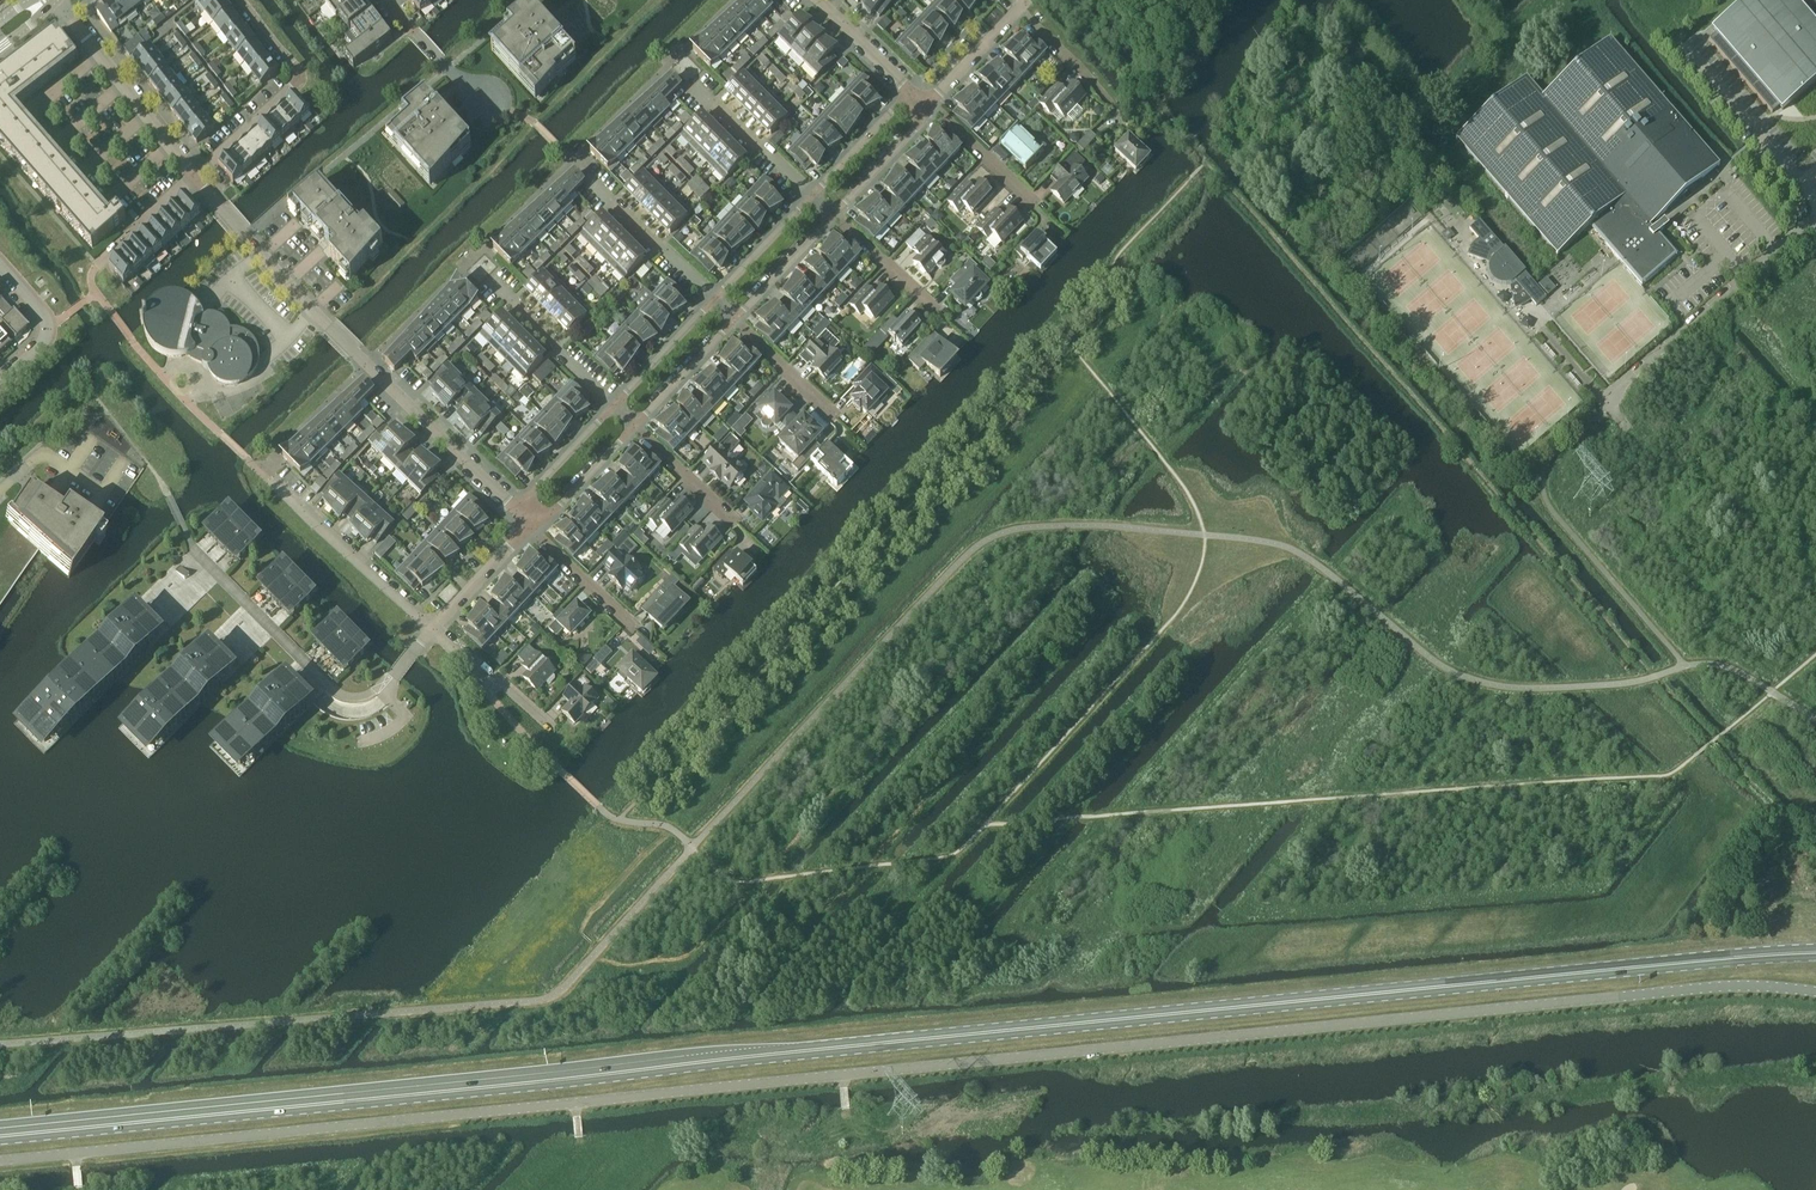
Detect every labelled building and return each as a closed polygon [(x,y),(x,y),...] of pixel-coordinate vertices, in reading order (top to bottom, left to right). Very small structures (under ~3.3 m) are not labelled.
[(127,21),(111,0),(107,0),(100,6),(103,10),(97,14),(111,32),(127,21)] [(134,9),(127,0),(111,0),(127,21),(137,12),(134,9)] [(134,9),(143,3),(145,6),(152,1),(151,0),(127,0),(134,9)] [(220,0),(199,0),(197,2),(205,12),(220,0)] [(230,9),(222,0),(220,0),(205,12),(213,23),(230,9)] [(359,0),(330,0),(329,1),(325,4),(336,18),(359,0)] [(372,13),(361,0),(359,0),(336,18),(347,32),(351,30),(372,13)] [(517,16),(518,18),(524,24),(515,33),(515,32),(514,33),(493,52),(492,53),(500,62),(446,112),(440,105),(436,108),(432,103),(427,98),(424,95),(404,113),(402,114),(379,134),(399,155),(377,175),(391,190),(392,190),(405,204),(404,204),(411,212),(480,149),(534,99),(538,104),(577,60),(580,57),(643,0),(536,0),(517,16)] [(430,4),(427,0),(408,0),(420,13),(430,4)] [(754,25),(762,16),(746,0),(738,9),(754,25)] [(746,0),(762,16),(771,8),(766,2),(766,3),(763,0),(747,0),(746,0)] [(866,4),(865,4),(862,7),(870,16),(874,12),(879,17),(896,0),(870,0),(866,4)] [(958,15),(942,0),(937,0),(925,13),(943,30),(944,30),(949,25),(953,29),(954,29),(961,17),(958,14),(958,15)] [(976,3),(973,0),(942,0),(958,15),(958,14),(963,9),(968,13),(968,14),(976,3)] [(1712,30),(1716,33),(1708,40),(1771,113),(1779,107),(1782,111),(1815,81),(1815,0),(1747,0),(1712,30)] [(221,33),(238,20),(230,9),(213,23),(221,33)] [(436,18),(440,14),(435,9),(431,12),(436,18)] [(745,34),(754,25),(738,9),(729,18),(745,34)] [(900,9),(896,13),(902,19),(906,15),(900,9)] [(166,19),(172,14),(169,10),(163,14),(166,19)] [(787,24),(793,18),(787,12),(781,18),(787,24)] [(361,43),(382,27),(372,13),(351,30),(361,43)] [(944,30),(943,30),(925,13),(910,28),(929,46),(929,45),(934,40),(939,44),(938,44),(939,45),(946,32),(944,30)] [(153,23),(156,27),(166,20),(163,16),(153,23)] [(804,29),(808,25),(799,17),(778,39),(791,52),(809,34),(809,33),(804,29)] [(877,26),(883,32),(891,23),(885,17),(877,26)] [(736,42),(745,34),(729,18),(720,26),(736,42)] [(229,43),(246,30),(238,20),(221,33),(229,43)] [(181,31),(185,28),(180,22),(176,25),(181,31)] [(778,32),(784,27),(779,22),(773,28),(778,32)] [(728,51),(736,42),(720,26),(712,35),(728,51)] [(353,68),(391,39),(382,27),(361,43),(344,56),(353,68)] [(186,37),(190,34),(185,28),(181,31),(186,37)] [(772,38),(778,32),(773,28),(768,33),(772,38)] [(929,45),(929,46),(910,28),(895,44),(914,61),(920,55),(924,59),(924,60),(925,60),(931,47),(929,45)] [(237,54),(254,40),(246,30),(229,43),(237,54)] [(817,42),(821,38),(812,30),(809,33),(809,34),(791,52),(804,64),(822,46),(821,46),(817,42)] [(78,60),(56,32),(0,75),(0,142),(92,248),(126,218),(117,209),(111,215),(16,107),(77,60),(78,60)] [(178,43),(182,39),(177,33),(173,37),(178,43)] [(719,59),(728,51),(712,35),(703,43),(719,59)] [(1033,66),(1046,53),(1027,35),(1022,40),(1021,39),(1021,40),(1012,46),(1033,66)] [(145,45),(142,40),(138,36),(123,48),(130,56),(145,45)] [(145,45),(151,40),(148,36),(142,40),(145,45)] [(182,48),(187,45),(182,39),(178,43),(182,48)] [(761,50),(767,44),(762,39),(756,45),(761,50)] [(1650,225),(1719,165),(1670,109),(1609,39),(1542,97),(1526,78),(1455,139),(1556,256),(1589,227),(1605,246),(1610,251),(1606,254),(1610,259),(1614,256),(1641,287),(1677,256),(1650,225)] [(245,64),(262,51),(254,40),(237,54),(245,64)] [(703,43),(702,42),(693,51),(694,52),(692,53),(695,56),(696,55),(710,68),(719,59),(703,43)] [(830,54),(833,51),(825,42),(821,46),(822,46),(804,64),(816,77),(817,78),(835,59),(830,54)] [(197,52),(201,48),(196,43),(192,46),(197,52)] [(755,55),(761,50),(756,45),(750,51),(755,55)] [(1021,79),(1033,66),(1012,46),(1003,53),(1003,54),(1004,54),(1007,57),(1002,62),(1021,79)] [(141,71),(158,57),(150,47),(133,60),(141,71)] [(201,58),(205,54),(201,48),(197,52),(201,58)] [(253,74),(270,61),(262,51),(245,64),(253,74)] [(194,63),(198,60),(193,54),(189,57),(194,63)] [(743,67),(749,61),(745,56),(739,62),(743,67)] [(763,66),(767,61),(762,56),(757,60),(763,66)] [(149,81),(166,68),(158,57),(141,71),(149,81)] [(198,69),(202,66),(198,60),(194,63),(198,69)] [(847,64),(843,60),(837,66),(841,70),(847,64)] [(261,85),(278,72),(270,61),(253,74),(261,85)] [(737,72),(743,67),(739,62),(733,68),(737,72)] [(1009,92),(1021,79),(1002,62),(998,66),(997,65),(996,66),(988,72),(1009,92)] [(212,72),(217,69),(212,63),(208,66),(212,72)] [(774,78),(779,73),(773,67),(769,72),(774,78)] [(157,91),(174,78),(166,68),(149,81),(157,91)] [(791,76),(795,72),(790,68),(787,72),(791,76)] [(217,78),(221,75),(217,69),(212,72),(217,78)] [(729,81),(735,75),(729,69),(723,75),(729,81)] [(736,99),(755,80),(746,71),(727,90),(732,95),(730,97),(732,98),(734,97),(736,99)] [(996,105),(1009,92),(988,72),(978,79),(979,80),(982,83),(978,88),(996,105)] [(780,84),(785,79),(779,73),(774,78),(780,84)] [(209,83),(213,80),(209,74),(205,77),(209,83)] [(873,99),(879,93),(860,75),(845,91),(864,109),(866,111),(878,103),(877,103),(873,99)] [(165,102),(182,88),(174,78),(157,91),(165,102)] [(678,82),(677,83),(671,78),(654,95),(663,104),(669,109),(677,101),(672,96),(680,87),(679,86),(681,84),(678,82)] [(214,89),(218,86),(213,80),(209,83),(214,89)] [(744,108),(763,89),(755,80),(736,99),(740,104),(739,105),(741,107),(742,106),(744,108)] [(228,92),(232,89),(228,83),(224,87),(228,92)] [(793,93),(798,89),(792,83),(788,88),(793,93)] [(1064,118),(1084,96),(1070,83),(1063,91),(1057,85),(1039,104),(1050,115),(1055,109),(1064,118)] [(819,94),(824,89),(819,84),(814,89),(819,94)] [(1036,92),(1038,95),(1045,89),(1041,86),(1036,92)] [(173,112),(190,99),(182,88),(165,102),(173,112)] [(813,94),(807,88),(803,93),(809,99),(813,94)] [(984,118),(996,105),(978,88),(973,93),(972,91),(971,92),(963,98),(984,118)] [(233,98),(237,95),(232,89),(228,92),(233,98)] [(753,117),(772,97),(763,89),(744,108),(749,113),(748,114),(749,116),(751,114),(753,117)] [(799,99),(804,95),(798,89),(793,93),(799,99)] [(859,114),(864,109),(845,91),(831,106),(853,127),(860,117),(861,116),(859,114)] [(654,95),(653,93),(644,102),(660,118),(669,109),(663,104),(654,95)] [(225,104),(229,101),(225,95),(221,98),(225,104)] [(311,113),(310,112),(296,97),(286,106),(300,122),(311,113)] [(761,125),(781,106),(772,97),(753,117),(758,121),(756,123),(758,124),(759,123),(761,125)] [(971,132),(984,118),(963,98),(954,105),(954,106),(958,109),(953,114),(971,132)] [(181,122),(198,109),(190,99),(173,112),(181,122)] [(230,110),(234,107),(229,101),(225,104),(226,104),(230,110)] [(660,118),(644,102),(635,111),(651,127),(653,130),(663,121),(660,118)] [(1025,107),(1030,112),(1033,109),(1035,106),(1032,103),(1029,103),(1025,107)] [(225,113),(230,110),(226,104),(221,108),(225,113)] [(291,130),(300,122),(286,106),(276,115),(291,131),(291,130)] [(770,134),(790,115),(781,106),(761,125),(766,130),(765,131),(767,133),(768,132),(770,134)] [(845,138),(853,127),(831,106),(816,122),(835,139),(840,134),(845,138)] [(1025,108),(1021,111),(1021,114),(1025,118),(1030,112),(1025,108)] [(189,133),(206,120),(198,109),(181,122),(189,133)] [(1017,128),(1034,110),(1033,109),(1030,112),(1025,118),(993,152),(994,153),(1000,145),(1025,169),(1024,169),(1025,170),(1043,152),(1042,151),(1041,151),(1017,128)] [(651,127),(635,111),(626,119),(642,135),(643,135),(651,127)] [(1037,123),(1041,119),(1035,113),(1031,118),(1037,123)] [(684,125),(690,120),(684,114),(678,119),(684,125)] [(291,130),(291,131),(276,115),(267,124),(281,139),(281,140),(284,143),(295,134),(291,130)] [(703,118),(702,119),(700,117),(680,136),(689,145),(709,126),(704,121),(705,120),(703,118)] [(643,135),(642,135),(626,119),(618,128),(634,144),(633,144),(636,147),(645,138),(643,135)] [(197,143),(214,130),(206,120),(189,133),(197,143)] [(835,139),(816,122),(802,137),(820,155),(821,154),(826,149),(828,151),(829,151),(840,144),(835,139)] [(281,140),(281,139),(267,124),(257,132),(272,148),(281,140)] [(310,133),(314,129),(309,124),(305,127),(310,133)] [(675,134),(681,128),(677,124),(671,129),(675,134)] [(712,127),(711,128),(709,126),(689,145),(698,154),(717,134),(712,130),(714,128),(712,127)] [(625,152),(633,144),(634,144),(618,128),(609,136),(625,152)] [(670,140),(675,134),(671,129),(665,135),(670,140)] [(948,162),(961,148),(942,131),(937,136),(934,133),(933,132),(928,143),(929,145),(929,144),(948,162)] [(263,156),(272,148),(257,132),(248,141),(262,157),(263,156)] [(1083,151),(1096,138),(1089,132),(1076,146),(1083,151)] [(1069,136),(1069,140),(1072,143),(1076,143),(1079,140),(1079,136),(1076,133),(1072,133),(1069,136)] [(721,135),(719,136),(717,134),(698,154),(707,162),(726,143),(721,138),(722,137),(721,135)] [(617,161),(625,152),(609,136),(601,145),(600,145),(616,161),(617,161)] [(821,154),(820,155),(802,137),(787,153),(805,170),(811,164),(815,169),(816,169),(823,157),(821,154)] [(1135,171),(1149,156),(1137,145),(1128,137),(1115,151),(1131,167),(1135,171)] [(263,156),(262,157),(248,141),(238,150),(256,169),(266,160),(263,156)] [(658,151),(664,145),(659,141),(653,147),(658,151)] [(600,145),(601,145),(599,143),(590,152),(591,154),(590,155),(592,158),(594,156),(610,173),(619,163),(617,161),(616,161),(600,145)] [(729,144),(728,145),(726,143),(707,162),(715,171),(734,152),(729,147),(731,145),(729,144)] [(936,175),(948,162),(929,144),(929,145),(925,149),(924,148),(923,148),(915,155),(936,175)] [(652,157),(658,151),(653,147),(648,152),(652,157)] [(670,157),(675,152),(669,147),(665,151),(670,157)] [(246,178),(256,169),(238,150),(229,158),(243,174),(243,175),(246,178)] [(738,153),(736,154),(734,152),(715,171),(724,180),(743,161),(738,156),(740,154),(738,153)] [(1077,170),(1084,163),(1074,153),(1053,175),(1060,182),(1050,192),(1063,204),(1087,179),(1077,170)] [(662,165),(667,160),(661,155),(657,159),(662,165)] [(923,188),(936,175),(915,155),(905,162),(906,162),(909,165),(905,170),(923,188)] [(233,183),(243,175),(243,174),(229,158),(219,168),(233,183)] [(641,168),(647,163),(642,158),(636,164),(641,168)] [(682,169),(687,165),(681,159),(676,163),(682,169)] [(635,174),(641,168),(636,164),(630,169),(635,174)] [(688,175),(693,170),(687,165),(682,169),(688,175)] [(674,177),(679,173),(673,167),(668,171),(674,177)] [(635,199),(654,179),(646,170),(626,190),(631,195),(630,196),(632,198),(633,196),(635,199)] [(911,201),(923,188),(905,170),(900,175),(897,172),(896,171),(890,181),(911,201)] [(626,183),(632,177),(626,171),(620,177),(626,183)] [(680,183),(684,178),(679,173),(674,177),(680,183)] [(581,178),(580,180),(574,174),(557,191),(566,201),(566,200),(583,183),(582,182),(584,181),(581,178)] [(1100,174),(1095,179),(1100,185),(1105,179),(1100,174)] [(698,188),(702,183),(697,178),(692,182),(698,188)] [(736,182),(733,178),(726,185),(729,188),(736,182)] [(777,201),(782,195),(764,178),(749,193),(767,211),(769,213),(782,206),(781,205),(777,201)] [(644,207),(663,188),(654,179),(635,199),(640,203),(639,205),(640,206),(642,205),(644,207)] [(951,189),(956,183),(952,179),(947,185),(951,189)] [(249,188),(253,185),(248,180),(244,183),(249,188)] [(317,187),(323,181),(323,180),(293,205),(330,246),(330,245),(337,252),(330,258),(351,280),(382,245),(364,226),(358,232),(317,187)] [(973,214),(992,194),(978,180),(970,189),(964,183),(947,202),(958,212),(964,206),(973,214)] [(899,214),(911,201),(890,181),(884,190),(885,192),(880,196),(899,214)] [(693,193),(698,188),(692,182),(687,187),(693,193)] [(704,194),(708,189),(702,183),(698,188),(704,194)] [(652,216),(672,197),(663,188),(644,207),(649,212),(647,213),(649,215),(650,214),(652,216)] [(699,198),(704,194),(698,188),(693,193),(699,198)] [(557,191),(556,189),(547,198),(563,214),(572,205),(566,200),(566,201),(557,191)] [(401,208),(405,204),(392,190),(388,194),(401,208)] [(1445,208),(1454,200),(1447,191),(1437,199),(1445,208)] [(767,211),(749,193),(734,209),(753,226),(753,227),(758,231),(764,219),(765,219),(762,216),(767,211)] [(886,227),(899,214),(880,196),(876,201),(874,200),(874,201),(865,207),(886,227)] [(201,213),(200,212),(186,197),(176,206),(191,222),(201,213)] [(661,225),(680,205),(672,197),(652,216),(657,221),(656,222),(658,224),(659,222),(661,225)] [(554,223),(563,214),(547,198),(538,207),(554,223)] [(1800,215),(1806,210),(1801,204),(1796,209),(1800,215)] [(670,234),(689,214),(680,205),(661,225),(666,229),(664,231),(666,232),(667,231),(670,234)] [(693,211),(696,214),(697,216),(703,210),(699,205),(693,211)] [(181,231),(191,222),(176,206),(167,215),(181,231)] [(545,231),(554,223),(538,207),(529,215),(545,231)] [(874,240),(886,227),(865,207),(856,214),(857,214),(860,218),(855,223),(874,240)] [(1001,243),(1022,221),(1008,208),(1000,216),(994,210),(976,229),(988,239),(993,234),(1001,243)] [(748,232),(753,227),(753,226),(734,209),(720,224),(742,245),(753,237),(752,236),(748,232)] [(930,218),(931,217),(933,215),(927,209),(924,212),(930,218)] [(587,222),(593,216),(587,210),(581,216),(587,222)] [(933,215),(931,217),(937,222),(940,218),(940,214),(937,211),(933,215)] [(172,239),(181,231),(167,215),(157,224),(172,239)] [(537,240),(545,231),(529,215),(521,224),(537,240)] [(603,217),(602,219),(599,216),(580,235),(589,244),(608,225),(603,220),(605,219),(603,217)] [(931,229),(936,224),(931,219),(926,224),(931,229)] [(578,230),(584,224),(580,220),(574,225),(578,230)] [(1536,306),(1546,297),(1528,277),(1479,220),(1469,229),(1478,239),(1475,242),(1473,245),(1471,248),(1469,251),(1467,255),(1490,264),(1489,268),(1489,272),(1491,276),(1494,280),(1497,282),(1501,284),(1505,284),(1510,283),(1513,280),(1516,283),(1531,300),(1536,306)] [(163,248),(172,239),(157,224),(148,232),(166,252),(166,251),(163,248)] [(201,233),(204,229),(199,224),(196,227),(201,233)] [(528,249),(537,240),(521,224),(512,233),(528,249)] [(732,253),(742,245),(720,224),(705,240),(724,257),(729,251),(732,254),(732,253)] [(573,236),(578,230),(574,225),(568,231),(573,236)] [(612,226),(610,227),(608,225),(589,244),(598,253),(617,234),(612,229),(613,228),(612,226)] [(942,259),(945,256),(919,231),(906,245),(918,256),(913,262),(931,279),(927,275),(936,266),(938,268),(940,268),(944,264),(944,261),(942,259)] [(156,260),(166,252),(148,232),(138,241),(156,260)] [(519,257),(528,249),(512,233),(504,241),(503,241),(519,257)] [(683,238),(678,233),(673,238),(679,243),(683,238)] [(620,235),(619,236),(617,234),(598,253),(606,262),(626,242),(621,238),(622,236),(620,235)] [(1043,264),(1055,252),(1054,251),(1036,234),(1025,246),(1022,243),(1014,251),(1022,259),(1024,256),(1030,261),(1031,260),(1037,265),(1041,262),(1043,264)] [(954,239),(960,245),(966,239),(962,235),(958,235),(954,239)] [(561,247),(567,242),(562,237),(556,243),(561,247)] [(848,268),(860,254),(842,237),(837,242),(834,239),(833,238),(827,248),(848,268)] [(503,241),(504,241),(502,239),(493,249),(494,250),(493,251),(495,254),(497,252),(510,266),(519,257),(503,241)] [(724,257),(705,240),(690,255),(709,273),(715,267),(719,271),(720,271),(726,259),(724,257)] [(146,269),(156,260),(138,241),(129,250),(146,269)] [(966,249),(970,245),(966,241),(962,245),(966,249)] [(629,243),(628,245),(626,242),(606,262),(615,270),(634,251),(629,246),(631,245),(629,243)] [(555,253),(561,247),(556,243),(551,248),(555,253)] [(570,256),(575,252),(569,246),(564,251),(570,256)] [(836,281),(848,268),(827,248),(821,257),(820,257),(822,258),(817,263),(836,281)] [(146,270),(146,269),(129,250),(119,258),(134,274),(143,266),(146,270)] [(638,252),(636,253),(634,251),(615,270),(624,279),(643,260),(638,255),(639,254),(638,252)] [(544,264),(550,259),(545,254),(539,260),(544,264)] [(562,264),(567,260),(561,254),(556,259),(562,264)] [(124,284),(134,274),(119,258),(109,268),(124,284)] [(582,268),(587,264),(581,258),(576,263),(582,268)] [(538,270),(544,264),(539,260),(533,266),(538,270)] [(976,275),(981,271),(970,260),(948,283),(949,283),(950,282),(957,289),(951,295),(954,298),(953,299),(960,306),(961,305),(965,308),(972,300),(974,301),(976,302),(978,301),(980,299),(981,297),(980,294),(979,292),(986,285),(976,275)] [(817,263),(816,262),(805,268),(806,268),(809,271),(805,276),(823,294),(836,281),(817,263)] [(649,272),(652,268),(648,263),(644,267),(649,272)] [(1001,272),(1005,268),(1000,263),(996,267),(1001,272)] [(588,274),(592,270),(587,264),(582,268),(588,274)] [(574,276),(578,272),(573,266),(568,271),(574,276)] [(529,279),(535,273),(529,267),(523,273),(529,279)] [(997,277),(1000,273),(995,268),(992,272),(997,277)] [(535,298),(554,279),(545,270),(526,289),(531,294),(530,295),(531,297),(533,296),(535,298)] [(580,282),(584,278),(578,272),(574,276),(580,282)] [(811,307),(823,294),(805,276),(800,281),(797,278),(796,277),(790,287),(811,307)] [(597,287),(602,283),(596,277),(592,281),(597,287)] [(637,282),(633,278),(628,283),(632,288),(637,282)] [(1544,280),(1538,285),(1547,296),(1553,290),(1555,289),(1546,278),(1544,280)] [(543,307),(563,287),(554,279),(535,298),(540,303),(538,304),(540,306),(541,304),(543,307)] [(140,288),(143,285),(138,280),(135,283),(140,288)] [(680,304),(685,298),(667,280),(652,296),(670,314),(672,316),(685,308),(684,308),(680,304)] [(464,285),(465,283),(463,281),(461,282),(460,281),(451,290),(452,292),(468,308),(469,307),(477,299),(464,285)] [(593,292),(597,287),(592,281),(587,286),(593,292)] [(603,293),(608,288),(602,283),(597,287),(603,293)] [(1526,304),(1531,300),(1516,283),(1515,285),(1513,286),(1510,287),(1514,309),(1521,307),(1524,306),(1526,304)] [(874,319),(892,299),(878,286),(871,293),(866,287),(842,312),(843,312),(849,305),(860,316),(865,310),(874,319)] [(552,315),(571,296),(563,287),(543,307),(548,311),(547,313),(549,314),(550,313),(552,315)] [(598,298),(603,293),(597,287),(593,292),(598,298)] [(799,320),(811,307),(790,287),(784,296),(783,296),(785,298),(780,302),(799,320)] [(652,296),(646,289),(631,305),(638,311),(637,311),(656,329),(661,334),(667,322),(668,321),(665,319),(670,314),(652,296)] [(469,307),(468,308),(452,292),(444,300),(460,316),(459,317),(462,319),(471,310),(469,307)] [(186,298),(184,297),(181,297),(179,296),(177,296),(175,296),(173,296),(170,296),(168,297),(165,298),(163,298),(161,299),(158,301),(156,303),(154,304),(153,305),(151,307),(149,309),(148,311),(147,313),(146,315),(145,314),(144,314),(143,315),(144,315),(145,315),(145,316),(146,316),(146,317),(146,318),(147,318),(147,319),(146,320),(146,321),(145,322),(144,323),(143,323),(142,323),(141,323),(141,324),(142,324),(143,324),(144,324),(144,326),(144,328),(144,331),(145,334),(146,336),(146,339),(147,340),(148,342),(150,344),(151,346),(152,347),(154,349),(156,351),(158,352),(159,353),(161,354),(164,355),(167,356),(169,357),(170,357),(173,357),(175,357),(177,357),(179,357),(182,357),(184,356),(187,355),(190,354),(192,352),(193,354),(194,356),(198,358),(202,361),(202,362),(202,363),(202,364),(202,365),(203,365),(203,366),(204,367),(205,368),(206,368),(207,369),(208,369),(209,369),(210,371),(212,374),(215,376),(218,379),(221,381),(225,382),(229,383),(234,383),(238,382),(242,381),(245,380),(248,378),(249,377),(251,375),(252,374),(254,372),(255,370),(256,368),(257,365),(258,364),(258,362),(259,360),(259,358),(259,356),(259,354),(259,353),(258,350),(258,348),(257,347),(256,345),(255,343),(254,341),(253,339),(252,338),(251,337),(249,336),(247,334),(244,332),(241,331),(238,330),(235,330),(232,330),(230,330),(229,328),(229,327),(228,326),(227,323),(225,322),(224,320),(222,319),(221,318),(218,316),(216,315),(214,315),(213,315),(211,314),(208,314),(206,315),(203,315),(203,314),(201,311),(200,309),(199,307),(197,306),(195,304),(194,302),(192,301),(189,300),(187,298),(186,298)] [(561,324),(580,305),(571,296),(552,315),(557,320),(555,321),(557,323),(559,322),(561,324)] [(12,311),(1,299),(0,300),(0,313),(5,318),(0,322),(0,336),(1,337),(7,331),(15,340),(27,328),(27,329),(28,328),(12,311)] [(833,303),(839,308),(843,304),(838,299),(833,303)] [(451,325),(459,317),(460,316),(444,300),(435,309),(451,325)] [(786,333),(799,320),(780,302),(775,307),(774,306),(774,307),(765,313),(786,333)] [(569,333),(589,314),(580,305),(561,324),(565,329),(564,330),(566,332),(567,330),(569,333)] [(442,333),(451,325),(435,309),(426,317),(442,333)] [(651,334),(656,329),(637,311),(623,327),(641,344),(641,345),(643,347),(656,339),(655,339),(651,334)] [(484,323),(490,318),(484,312),(478,317),(484,323)] [(774,346),(786,333),(765,313),(756,320),(760,324),(755,329),(774,346)] [(902,347),(922,326),(907,313),(898,322),(893,317),(879,331),(885,337),(888,334),(894,340),(893,341),(894,342),(895,341),(902,347)] [(834,319),(830,314),(825,319),(830,324),(834,319)] [(489,344),(508,324),(499,315),(480,335),(489,344)] [(434,342),(442,333),(426,317),(418,326),(434,342)] [(476,332),(483,325),(478,320),(471,327),(476,332)] [(594,329),(587,322),(583,327),(590,333),(594,329)] [(497,352),(517,333),(508,324),(489,344),(497,352)] [(434,342),(418,326),(409,334),(425,351),(427,354),(437,344),(434,342)] [(469,339),(476,332),(471,327),(464,334),(469,339)] [(636,350),(641,345),(641,344),(623,327),(608,342),(631,363),(638,353),(639,352),(636,350)] [(817,337),(817,338),(822,333),(817,328),(812,333),(814,334),(817,337)] [(830,350),(837,342),(825,331),(796,362),(796,363),(805,353),(813,360),(814,359),(817,362),(812,368),(826,381),(844,363),(830,350)] [(879,331),(861,350),(869,358),(887,339),(885,337),(879,331)] [(506,361),(525,342),(517,333),(497,352),(506,361)] [(927,339),(933,333),(932,333),(907,360),(919,371),(925,364),(940,377),(956,360),(946,349),(945,345),(941,345),(938,342),(935,346),(927,339)] [(425,351),(409,334),(400,343),(402,345),(411,354),(416,360),(425,351)] [(1,337),(0,336),(0,353),(8,345),(9,346),(9,345),(1,337)] [(458,349),(465,342),(461,337),(457,341),(455,339),(451,342),(454,345),(458,349)] [(514,370),(534,350),(525,342),(506,361),(514,370)] [(623,374),(631,363),(608,342),(593,358),(612,375),(618,369),(622,374),(623,374)] [(748,374),(760,360),(742,343),(737,348),(733,345),(733,344),(726,354),(748,374)] [(471,354),(476,349),(470,344),(466,348),(471,354)] [(394,371),(411,354),(402,345),(385,362),(390,367),(389,369),(391,371),(393,370),(394,371)] [(451,356),(458,349),(454,345),(447,352),(451,356)] [(523,379),(543,359),(534,350),(514,370),(523,379)] [(441,367),(448,359),(443,354),(436,362),(441,367)] [(735,387),(748,374),(726,354),(721,363),(720,363),(721,364),(717,369),(735,387)] [(483,366),(488,361),(482,356),(477,360),(483,366)] [(489,372),(494,367),(488,361),(483,366),(489,372)] [(548,361),(534,375),(543,383),(556,369),(548,361)] [(434,373),(441,367),(436,362),(429,368),(434,373)] [(421,376),(422,375),(427,370),(421,364),(415,369),(421,376)] [(480,370),(475,365),(469,371),(474,376),(480,370)] [(439,401),(461,379),(448,366),(430,385),(435,390),(431,393),(439,401)] [(872,378),(877,373),(871,367),(840,400),(841,400),(853,387),(858,391),(846,405),(851,400),(856,404),(854,406),(860,412),(862,410),(866,414),(879,401),(880,403),(887,396),(885,394),(887,393),(872,378)] [(215,376),(212,374),(210,371),(209,369),(208,369),(209,370),(209,373),(210,374),(211,375),(212,377),(212,378),(214,380),(215,381),(217,383),(218,384),(220,385),(221,385),(223,386),(224,386),(227,387),(229,387),(231,387),(232,387),(235,386),(238,385),(240,385),(241,384),(244,382),(245,381),(246,380),(248,378),(245,380),(242,381),(238,382),(234,383),(229,383),(225,382),(221,381),(218,379),(215,376)] [(723,400),(735,387),(717,369),(712,374),(711,373),(710,374),(702,380),(723,400)] [(427,381),(432,375),(427,370),(422,375),(427,381)] [(892,391),(897,386),(886,376),(885,374),(880,380),(892,391)] [(497,387),(502,382),(496,376),(491,381),(497,387)] [(456,410),(474,392),(461,379),(439,401),(447,409),(451,405),(456,410)] [(711,413),(723,400),(702,380),(693,387),(697,391),(692,395),(711,413)] [(369,385),(368,386),(364,382),(347,399),(356,409),(356,408),(373,392),(370,389),(372,387),(369,385)] [(503,393),(507,388),(502,382),(497,387),(503,393)] [(583,406),(589,400),(570,383),(555,398),(574,416),(576,418),(588,411),(588,410),(583,406)] [(758,384),(754,389),(758,393),(763,388),(758,384)] [(534,394),(525,385),(519,392),(527,400),(534,394)] [(465,426),(487,405),(474,392),(456,410),(461,415),(457,419),(465,426)] [(518,393),(513,398),(516,402),(520,401),(524,398),(518,393)] [(774,395),(772,396),(769,393),(757,405),(760,409),(759,411),(765,417),(761,421),(761,423),(761,426),(763,428),(766,428),(769,428),(773,424),(775,426),(780,421),(786,427),(795,417),(789,412),(790,410),(784,404),(784,402),(782,400),(780,400),(774,395)] [(698,426),(711,413),(692,395),(688,400),(684,397),(678,408),(679,409),(680,408),(698,426)] [(743,395),(740,399),(745,404),(748,400),(743,395)] [(347,399),(346,397),(337,406),(352,422),(361,414),(356,408),(356,409),(347,399)] [(569,422),(574,416),(555,398),(541,414),(563,435),(570,424),(571,424),(569,422)] [(482,436),(500,418),(487,405),(465,426),(473,434),(477,431),(482,436)] [(739,414),(743,409),(739,405),(735,410),(739,414)] [(344,431),(352,422),(337,406),(328,415),(344,431)] [(686,439),(698,426),(680,408),(679,409),(675,413),(674,412),(673,413),(665,419),(686,439)] [(555,446),(563,435),(541,414),(526,429),(545,446),(550,441),(555,445),(555,446)] [(335,439),(344,431),(328,415),(319,423),(335,439)] [(814,442),(822,434),(803,415),(779,442),(797,459),(792,466),(798,472),(820,448),(814,442)] [(377,430),(383,424),(377,418),(371,424),(377,430)] [(673,452),(686,439),(665,419),(656,426),(660,430),(655,435),(673,452)] [(731,421),(726,425),(731,429),(735,425),(731,421)] [(326,448),(335,439),(319,423),(311,432),(326,448)] [(505,427),(501,423),(496,428),(500,432),(505,427)] [(740,424),(735,430),(740,435),(746,429),(740,424)] [(368,438),(375,431),(371,426),(364,434),(368,438)] [(396,428),(392,432),(387,427),(369,445),(382,458),(404,436),(396,428)] [(545,446),(526,429),(512,444),(530,462),(531,462),(536,456),(538,459),(539,458),(550,451),(545,446)] [(318,456),(326,448),(311,432),(302,441),(318,456)] [(361,445),(368,438),(364,434),(357,440),(361,445)] [(728,457),(740,444),(730,435),(719,447),(718,447),(704,461),(713,470),(710,473),(719,481),(721,479),(730,488),(734,483),(736,485),(742,478),(740,476),(745,472),(728,457)] [(717,435),(713,439),(714,440),(717,443),(722,439),(717,435)] [(408,447),(412,444),(404,436),(382,458),(395,470),(413,452),(408,447)] [(318,456),(302,441),(294,449),(293,449),(309,465),(311,468),(321,459),(318,456)] [(351,456),(358,448),(353,444),(346,451),(351,456)] [(531,462),(530,462),(512,444),(497,460),(515,478),(521,472),(525,476),(526,476),(533,464),(531,462)] [(836,486),(853,469),(827,444),(810,462),(830,481),(829,481),(832,484),(833,483),(836,486)] [(651,476),(663,462),(645,445),(640,450),(636,447),(636,446),(629,456),(651,476)] [(293,449),(294,449),(292,447),(283,457),(284,458),(282,459),(285,462),(287,461),(300,474),(309,465),(293,449)] [(349,458),(351,456),(346,451),(340,458),(345,463),(349,458)] [(421,453),(418,457),(413,452),(395,470),(408,483),(429,461),(421,453)] [(638,489),(651,476),(629,456),(624,464),(623,465),(624,466),(620,471),(638,489)] [(335,473),(342,466),(336,461),(330,469),(335,473)] [(369,461),(364,467),(368,471),(374,466),(369,461)] [(434,473),(437,469),(429,461),(408,483),(421,496),(439,478),(434,473)] [(759,469),(765,475),(771,468),(765,463),(759,469)] [(328,481),(335,473),(330,469),(323,476),(328,481)] [(360,479),(365,474),(361,471),(356,476),(360,479)] [(626,502),(638,489),(620,471),(615,476),(614,475),(613,475),(605,482),(626,502)] [(779,499),(787,490),(771,475),(748,500),(753,505),(751,507),(764,519),(776,507),(777,509),(783,503),(779,499)] [(322,488),(327,482),(320,476),(315,483),(322,488)] [(332,511),(353,488),(339,476),(322,495),(327,500),(324,504),(332,511)] [(442,482),(446,489),(453,485),(449,478),(442,482)] [(614,515),(626,502),(605,482),(596,488),(596,489),(600,492),(595,497),(614,515)] [(349,519),(366,500),(353,488),(332,511),(341,519),(344,515),(349,519)] [(51,509),(23,490),(5,515),(9,517),(6,521),(0,530),(0,604),(38,550),(67,576),(67,577),(68,578),(100,532),(99,531),(66,509),(66,508),(65,509),(60,517),(50,510),(51,509)] [(482,519),(487,513),(469,496),(454,511),(472,529),(475,531),(487,524),(486,523),(482,519)] [(601,528),(614,515),(595,497),(590,502),(587,499),(586,498),(580,508),(601,528)] [(672,533),(692,511),(678,498),(670,506),(664,501),(647,519),(658,530),(663,525),(672,533)] [(412,504),(406,499),(401,505),(407,510),(412,504)] [(806,512),(811,507),(802,499),(797,504),(806,512)] [(359,535),(380,512),(366,500),(349,519),(354,524),(351,528),(359,535)] [(425,500),(419,506),(425,511),(427,509),(427,502),(425,500)] [(420,509),(414,503),(411,507),(416,513),(420,509)] [(589,541),(601,528),(580,508),(574,517),(575,518),(571,523),(570,523),(589,541)] [(472,529),(454,511),(439,527),(458,544),(458,545),(460,547),(472,539),(467,535),(472,529)] [(232,513),(230,515),(227,512),(210,529),(220,539),(239,520),(232,513)] [(376,544),(393,525),(380,512),(359,535),(367,543),(371,539),(376,544)] [(230,549),(249,530),(239,520),(220,539),(230,549)] [(570,523),(571,523),(570,522),(559,528),(563,531),(558,537),(576,554),(589,541),(570,523)] [(702,560),(722,539),(708,526),(701,533),(695,527),(678,545),(690,556),(693,551),(702,560)] [(453,550),(458,545),(458,544),(439,527),(425,542),(443,560),(445,562),(458,555),(457,554),(453,550)] [(644,533),(639,528),(632,535),(637,540),(644,533)] [(255,539),(256,538),(249,530),(230,549),(240,559),(258,542),(255,539)] [(611,544),(613,546),(617,550),(629,537),(624,531),(611,544)] [(627,558),(637,548),(628,539),(603,566),(611,573),(608,577),(622,590),(625,586),(631,592),(643,579),(637,573),(640,571),(627,558)] [(443,560),(425,542),(410,558),(433,578),(443,570),(443,569),(442,570),(438,565),(443,560)] [(381,546),(375,553),(380,559),(387,552),(381,546)] [(601,559),(606,554),(601,549),(596,554),(601,559)] [(737,554),(736,556),(730,551),(712,570),(722,578),(728,572),(742,586),(756,572),(753,568),(737,554)] [(545,584),(557,570),(539,553),(534,558),(530,555),(530,554),(523,564),(545,584)] [(423,586),(433,578),(410,558),(395,573),(414,591),(420,585),(422,587),(423,586)] [(532,597),(545,584),(523,564),(518,572),(517,573),(518,574),(514,579),(532,597)] [(286,568),(284,569),(281,566),(264,583),(274,594),(293,575),(286,568)] [(184,579),(188,574),(179,567),(175,573),(184,579)] [(284,604),(303,585),(293,575),(274,594),(284,604)] [(673,589),(680,582),(672,575),(633,617),(634,617),(640,610),(646,616),(640,623),(640,624),(647,616),(660,629),(687,602),(673,589)] [(520,610),(532,597),(514,579),(509,584),(506,581),(505,580),(499,590),(520,610)] [(695,593),(704,582),(700,579),(691,589),(695,593)] [(309,594),(310,592),(303,585),(284,604),(294,614),(312,597),(309,594)] [(508,623),(520,610),(499,590),(493,598),(492,599),(494,600),(489,605),(508,623)] [(563,595),(558,590),(555,593),(560,598),(563,595)] [(570,636),(590,616),(577,603),(566,614),(561,609),(552,618),(556,621),(548,629),(556,636),(563,629),(570,636)] [(495,636),(508,623),(489,605),(484,610),(481,607),(480,606),(474,616),(495,636)] [(140,613),(139,615),(136,611),(121,626),(118,623),(109,632),(112,635),(25,722),(45,742),(156,632),(153,629),(154,627),(140,613)] [(483,649),(495,636),(474,616),(468,625),(469,626),(464,632),(483,649)] [(340,622),(339,624),(336,621),(318,638),(328,648),(347,629),(340,622)] [(535,636),(541,630),(536,625),(530,631),(535,636)] [(338,658),(357,640),(347,629),(328,648),(338,658)] [(363,648),(365,647),(357,640),(338,658),(349,668),(366,651),(363,648)] [(513,652),(518,648),(513,643),(508,648),(513,652)] [(552,675),(555,672),(528,647),(518,658),(524,664),(522,666),(528,672),(523,677),(536,691),(545,682),(547,684),(551,683),(554,679),(554,677),(552,675)] [(600,666),(612,653),(605,647),(593,659),(594,661),(585,670),(591,675),(600,666)] [(213,650),(212,651),(208,648),(194,662),(191,659),(181,668),(185,671),(129,726),(149,746),(228,668),(225,665),(227,663),(213,650)] [(642,693),(656,678),(652,675),(632,656),(616,673),(624,681),(626,678),(642,693)] [(586,688),(590,684),(582,677),(563,697),(570,703),(562,712),(574,724),(597,699),(586,688)] [(290,681),(289,683),(285,679),(271,694),(268,691),(259,700),(262,703),(220,744),(240,765),(306,700),(302,697),(304,695),(290,681)]
